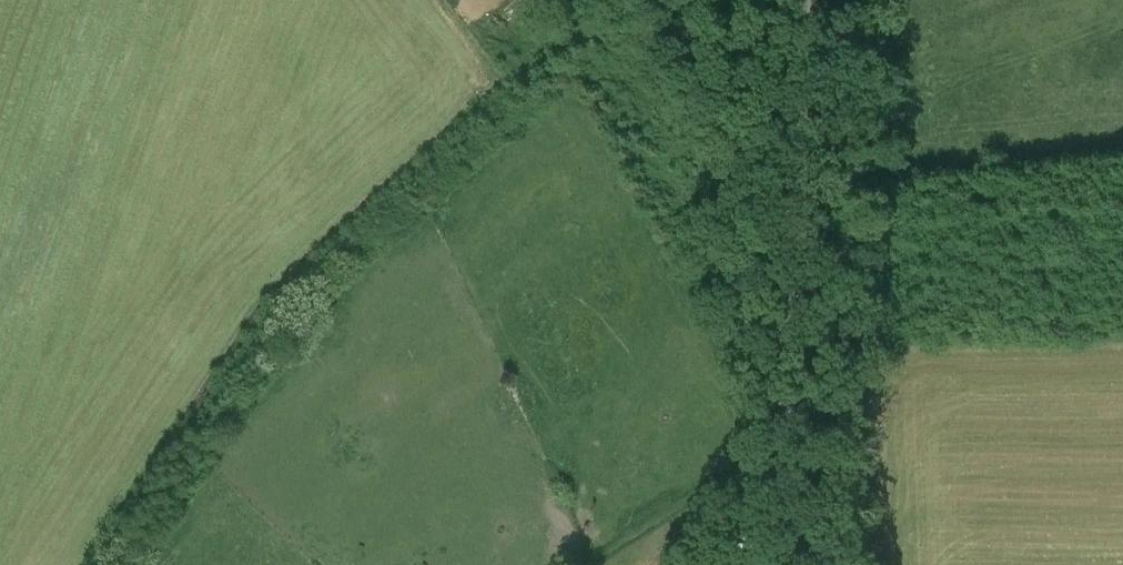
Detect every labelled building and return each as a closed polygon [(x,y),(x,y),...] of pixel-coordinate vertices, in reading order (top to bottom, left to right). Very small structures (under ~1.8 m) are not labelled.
[(682,554),(674,564),(699,564),(682,554)] [(728,556),(725,564),(756,564),(728,556)]
